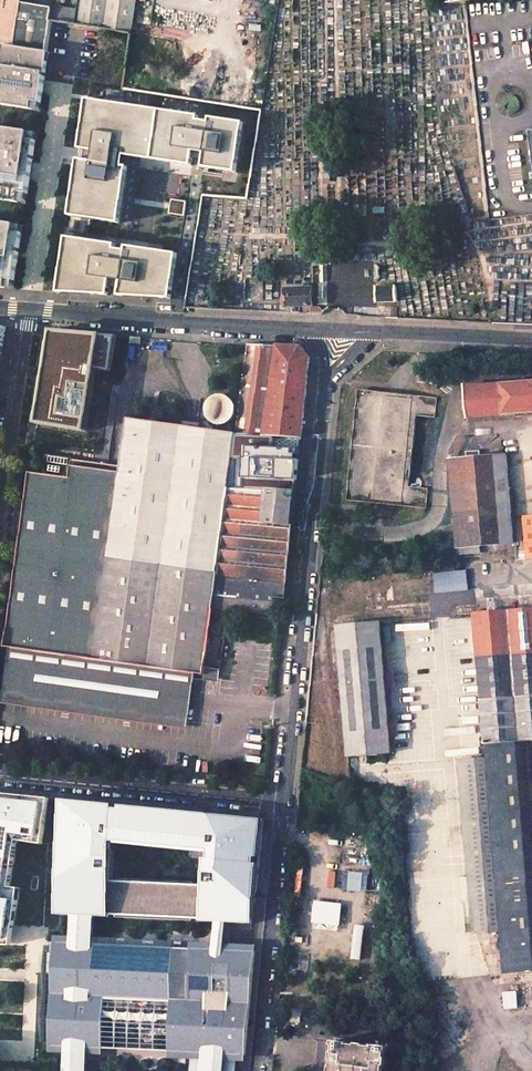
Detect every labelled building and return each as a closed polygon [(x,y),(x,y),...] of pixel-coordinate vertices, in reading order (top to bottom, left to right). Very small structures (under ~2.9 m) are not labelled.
[(4,45),(45,52),(50,20),(77,24),(131,33),(137,0),(81,0),(79,12),(22,3),(22,0),(0,0),(0,45),(4,45)] [(45,52),(4,45),(0,69),(0,105),(41,112),(49,52),(45,52)] [(197,118),(86,102),(79,152),(93,154),(91,164),(77,162),(69,218),(118,225),(126,169),(122,169),(123,158),(190,168),(192,155),(203,157),(201,170),(235,175),(243,125),(209,120),(208,125),(197,124),(197,118)] [(26,204),(37,133),(0,128),(0,200),(26,204)] [(256,205),(249,198),(244,203),(236,198),(199,194),(204,221),(211,222),(205,233),(218,221),(216,235),(229,248),(224,255),(246,267),(243,272),(224,276),(228,278),(240,291),(236,295),(244,293),(246,279),(255,283),(262,276),(252,265),(257,264),(252,240),(248,248),(243,247),(241,240),(254,229),(253,224),(256,205)] [(15,288),(24,226),(0,222),(0,288),(15,288)] [(65,241),(57,296),(107,298),(109,284),(120,285),(118,299),(169,300),(176,257),(125,250),(125,254),(114,253),(115,248),(93,245),(65,241)] [(396,286),(375,287),(376,302),(397,302),(396,286)] [(310,288),(284,289),(284,313),(311,314),(310,288)] [(114,336),(50,331),(36,421),(87,431),(90,366),(109,370),(114,336)] [(300,347),(248,344),(247,347),(235,436),(252,436),(276,437),(301,437),(309,357),(300,347)] [(464,386),(466,417),(531,412),(531,381),(464,386)] [(204,409),(205,415),(208,420),(213,423),(219,425),(225,424),(230,421),(233,416),(235,410),(234,404),(230,399),(225,395),(219,394),(213,395),(209,399),(205,403),(204,409)] [(437,401),(361,394),(351,497),(426,504),(428,488),(409,486),(416,415),(435,417),(437,401)] [(120,473),(107,471),(81,658),(194,673),(205,674),(206,667),(212,613),(213,609),(217,575),(229,489),(233,456),(235,436),(127,418),(120,473)] [(249,456),(252,436),(235,436),(233,456),(249,456)] [(301,437),(276,437),(276,446),(279,446),(279,455),(305,457),(307,437),(301,437)] [(69,477),(70,465),(71,465),(72,458),(47,454),(44,474),(69,477)] [(453,459),(449,460),(457,547),(513,542),(508,455),(453,459)] [(44,474),(29,472),(5,647),(9,648),(81,658),(107,471),(71,465),(70,465),(69,477),(44,474)] [(263,491),(229,489),(217,575),(213,609),(273,614),(275,598),(285,599),(296,492),(285,492),(263,491)] [(522,515),(525,559),(531,558),(531,514),(522,515)] [(466,571),(433,573),(434,593),(467,591),(466,571)] [(473,613),(486,757),(460,760),(474,933),(500,931),(503,976),(531,973),(531,608),(473,613)] [(381,620),(337,624),(348,757),(394,754),(381,620)] [(3,696),(187,722),(194,673),(81,658),(9,648),(3,696)] [(206,667),(205,674),(220,676),(221,669),(206,667)] [(10,948),(13,934),(22,885),(12,883),(19,845),(42,848),(52,796),(0,791),(0,947),(10,948)] [(227,923),(253,923),(264,824),(63,804),(57,916),(72,917),(70,943),(93,943),(95,918),(215,924),(213,949),(225,950),(227,923)] [(347,889),(364,888),(363,871),(346,872),(347,889)] [(337,930),(342,903),(314,898),(310,921),(319,922),(318,927),(337,930)] [(362,958),(362,924),(352,924),(352,958),(362,958)] [(70,943),(56,942),(54,992),(36,992),(35,1015),(53,1016),(53,1022),(35,1022),(35,1032),(52,1033),(52,1045),(66,1046),(88,1047),(202,1053),(226,1054),(245,1054),(255,951),(225,950),(213,949),(93,943),(70,943)] [(301,1010),(292,1009),(291,1022),(300,1023),(301,1010)] [(333,1040),(331,1070),(384,1070),(387,1046),(333,1040)] [(88,1047),(66,1046),(64,1070),(87,1070),(88,1047)] [(226,1054),(202,1053),(201,1070),(224,1070),(226,1054)]
